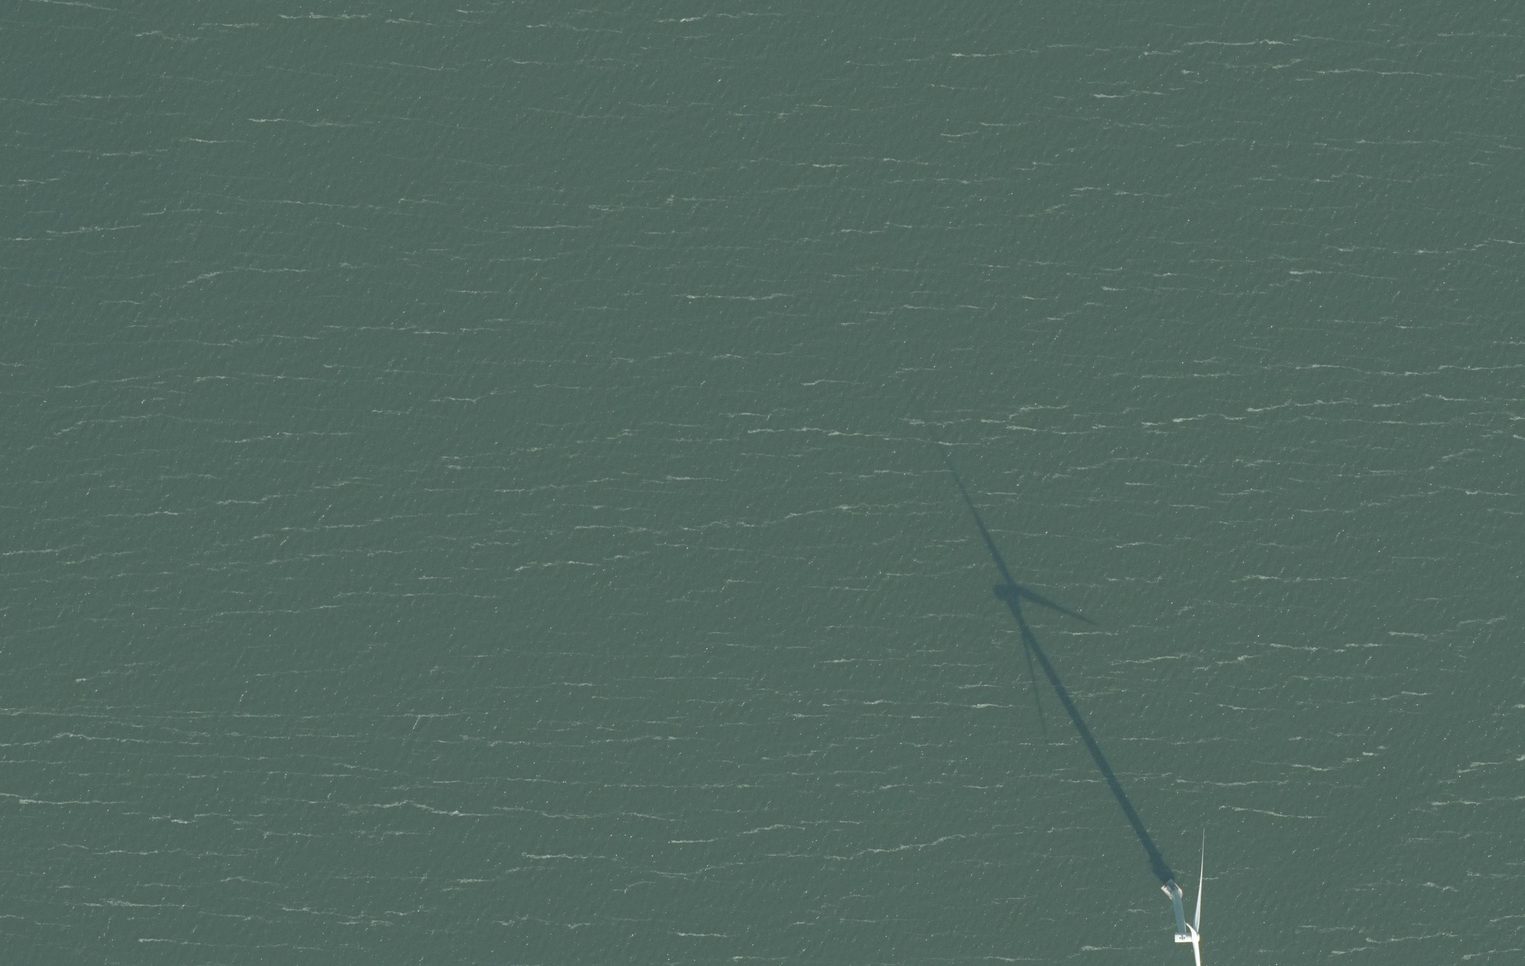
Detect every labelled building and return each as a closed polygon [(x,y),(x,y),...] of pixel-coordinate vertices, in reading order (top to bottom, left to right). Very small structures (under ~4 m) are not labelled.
[(1170,890),(1170,892),(1170,894),(1171,895),(1172,896),(1174,896),(1176,896),(1177,895),(1178,894),(1179,892),(1178,890),(1177,889),(1176,888),(1174,887),(1172,888),(1171,889),(1170,890)]
